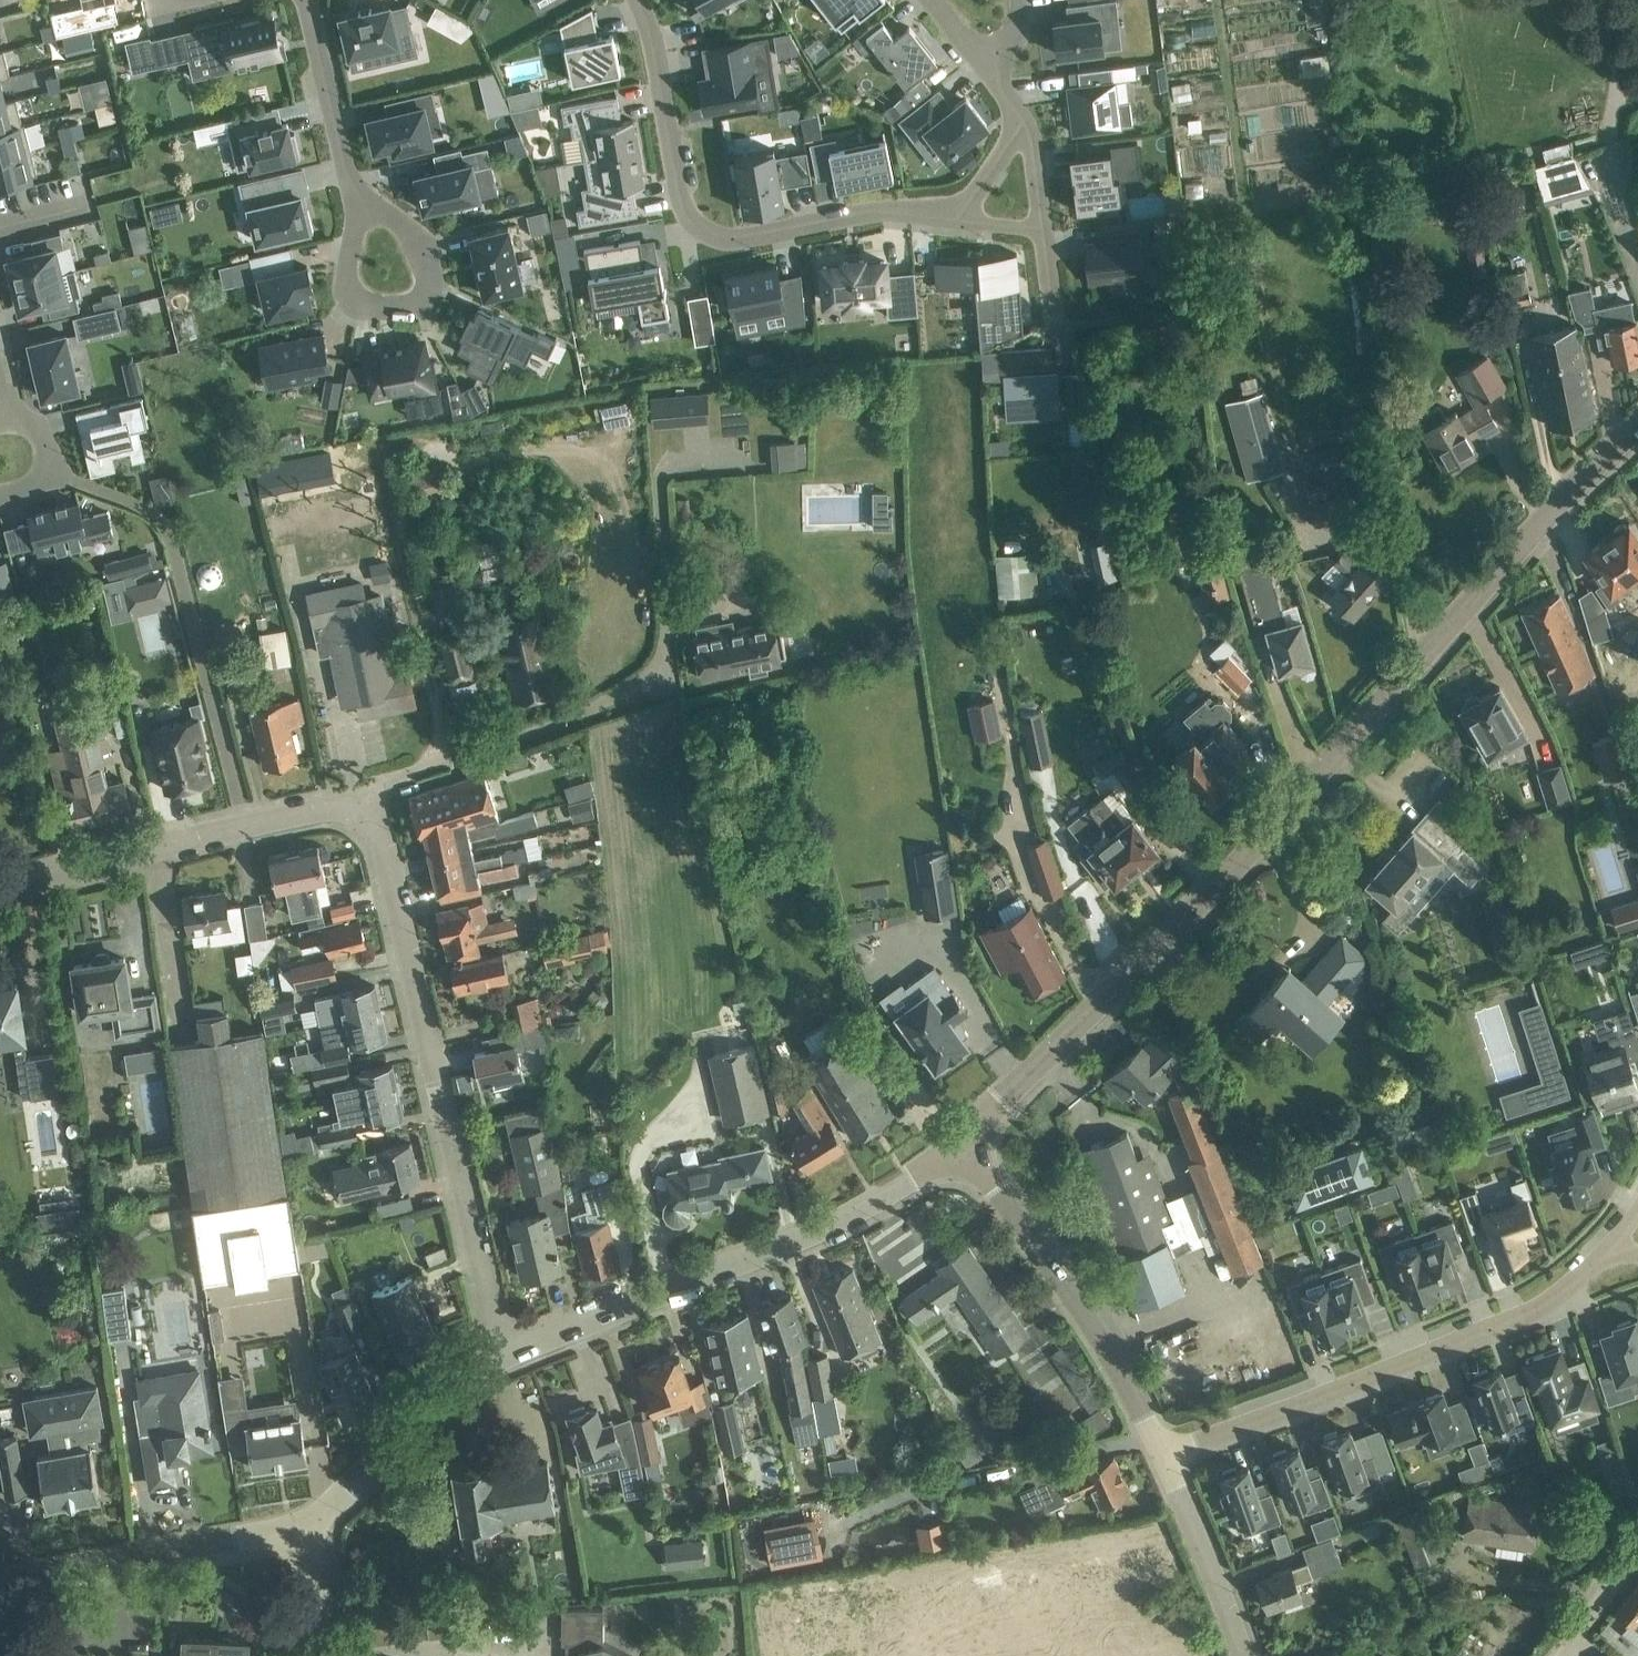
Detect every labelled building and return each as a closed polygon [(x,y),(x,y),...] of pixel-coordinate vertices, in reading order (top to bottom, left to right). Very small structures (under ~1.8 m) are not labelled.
[(50,11),(56,36),(77,32),(90,28),(119,21),(114,0),(81,0),(82,4),(50,11)] [(697,14),(724,0),(690,0),(697,14)] [(841,28),(878,0),(819,0),(841,28)] [(1053,33),(1055,49),(1059,49),(1059,54),(1103,48),(1101,29),(1120,27),(1116,0),(1096,0),(1086,1),(1088,17),(1055,21),(1056,32),(1053,33)] [(359,11),(340,16),(349,55),(368,50),(368,51),(370,50),(379,48),(381,48),(381,47),(383,47),(387,61),(417,54),(406,5),(391,8),(390,4),(372,8),(371,8),(369,8),(369,9),(361,11),(361,10),(359,11)] [(592,7),(560,24),(573,81),(621,71),(613,34),(598,37),(592,7)] [(282,53),(274,17),(236,26),(234,16),(194,25),(201,53),(217,67),(239,63),(239,67),(248,65),(247,61),(251,60),(252,64),(260,62),(259,58),(282,53)] [(937,60),(910,26),(897,36),(881,17),(853,38),(865,54),(876,45),(890,63),(888,64),(894,71),(896,70),(907,83),(937,60)] [(52,23),(41,26),(45,40),(55,37),(52,23)] [(90,28),(77,32),(80,46),(94,42),(90,28)] [(788,32),(772,35),(776,56),(800,52),(788,32)] [(55,37),(45,40),(48,54),(59,51),(55,37)] [(713,76),(699,79),(705,111),(760,102),(754,71),(772,68),(766,37),(707,47),(713,76)] [(10,76),(3,49),(0,50),(0,78),(10,76)] [(1162,64),(1151,65),(1153,81),(1164,80),(1162,64)] [(1079,84),(1068,86),(1073,132),(1121,126),(1120,124),(1133,122),(1130,100),(1118,102),(1115,80),(1114,80),(1112,65),(1078,69),(1079,84)] [(57,74),(47,77),(50,91),(61,88),(57,74)] [(106,76),(78,83),(85,107),(112,101),(106,76)] [(917,82),(904,92),(911,102),(913,104),(932,90),(928,85),(922,78),(917,82)] [(496,79),(487,82),(490,97),(503,94),(496,79)] [(61,88),(50,91),(53,104),(64,102),(61,88)] [(369,123),(366,124),(370,140),(373,139),(375,149),(393,144),(395,151),(432,142),(425,110),(436,107),(432,90),(398,98),(401,110),(368,118),(369,123)] [(518,91),(507,93),(511,108),(521,106),(518,91)] [(934,93),(900,119),(915,139),(927,129),(947,155),(955,149),(955,150),(958,147),(958,146),(987,124),(966,97),(948,111),(942,103),(934,93)] [(617,95),(561,105),(564,123),(570,122),(573,137),(580,136),(584,159),(641,149),(640,148),(637,129),(637,127),(635,128),(633,121),(634,120),(634,119),(615,122),(614,115),(620,113),(617,95)] [(22,124),(22,123),(16,98),(5,100),(6,102),(0,103),(0,129),(22,124)] [(271,108),(226,119),(226,120),(227,120),(232,141),(233,141),(239,167),(243,166),(243,167),(245,166),(278,158),(278,162),(300,156),(295,133),(290,134),(287,122),(275,125),(271,109),(272,109),(271,108)] [(523,108),(511,110),(520,133),(529,131),(523,108)] [(0,129),(0,155),(31,147),(24,122),(22,123),(22,124),(0,129)] [(70,123),(59,126),(62,140),(73,137),(70,123)] [(836,137),(810,142),(817,179),(835,175),(837,188),(845,186),(889,177),(893,176),(891,163),(885,134),(884,130),(883,130),(884,138),(879,140),(838,148),(837,141),(836,137)] [(520,133),(505,136),(507,146),(524,142),(520,133)] [(78,152),(75,137),(64,140),(67,154),(78,152)] [(1111,150),(1070,156),(1077,211),(1099,208),(1098,203),(1122,200),(1122,196),(1118,165),(1135,162),(1133,143),(1137,143),(1137,141),(1109,144),(1110,146),(1111,150)] [(417,173),(415,174),(416,176),(421,197),(424,207),(423,208),(424,209),(426,209),(425,208),(479,196),(481,196),(480,194),(473,168),(492,163),(488,146),(462,152),(461,152),(463,163),(437,169),(420,173),(417,174),(417,173)] [(37,174),(31,147),(0,155),(0,183),(37,174)] [(812,181),(806,150),(778,155),(776,148),(733,156),(742,212),(785,205),(782,186),(812,181)] [(970,148),(961,155),(969,165),(978,158),(970,148)] [(585,207),(577,208),(580,224),(638,214),(634,194),(628,195),(626,188),(645,184),(645,183),(644,183),(643,174),(645,173),(644,172),(640,150),(641,150),(641,149),(584,159),(589,186),(582,188),(585,207)] [(1573,158),(1539,167),(1548,204),(1583,195),(1573,158)] [(282,171),(239,182),(245,208),(250,207),(257,240),(290,233),(291,236),(314,231),(308,208),(305,209),(301,194),(288,197),(282,171)] [(1180,192),(1171,193),(1174,215),(1183,214),(1180,192)] [(547,209),(527,214),(527,217),(530,216),(533,230),(530,231),(531,234),(551,229),(548,216),(547,209)] [(565,214),(551,217),(554,236),(569,234),(565,214)] [(522,285),(508,225),(470,234),(484,294),(522,285)] [(8,284),(9,285),(62,272),(55,248),(64,246),(60,231),(32,238),(35,251),(8,258),(10,268),(6,269),(10,284),(8,284)] [(569,234),(554,236),(559,260),(578,256),(573,233),(569,234)] [(1139,238),(1086,244),(1090,281),(1143,275),(1139,238)] [(640,239),(584,249),(594,304),(595,304),(638,296),(640,308),(642,321),(643,321),(644,331),(670,327),(668,316),(669,316),(665,292),(666,291),(666,288),(664,288),(660,263),(659,263),(658,263),(644,265),(644,264),(640,240),(640,239)] [(1482,245),(1466,247),(1470,278),(1486,276),(1482,245)] [(291,246),(249,256),(255,279),(261,278),(269,313),(310,303),(306,284),(311,283),(307,265),(296,268),(291,246)] [(109,250),(95,254),(97,263),(111,260),(109,250)] [(976,258),(930,262),(933,289),(973,286),(991,285),(994,322),(976,323),(978,351),(1023,331),(1017,253),(976,256),(976,258)] [(844,263),(823,265),(826,301),(845,299),(845,303),(869,301),(869,297),(887,295),(889,316),(918,313),(915,271),(886,273),(885,260),(863,262),(863,259),(844,261),(844,263)] [(728,277),(727,277),(728,282),(730,293),(733,306),(734,311),(734,313),(735,313),(736,321),(785,311),(787,321),(804,318),(804,322),(805,322),(801,272),(800,272),(800,277),(791,279),(780,281),(779,273),(777,264),(756,268),(756,271),(728,277)] [(74,269),(62,272),(9,285),(9,286),(10,286),(14,301),(18,300),(21,310),(48,303),(51,316),(80,309),(77,295),(81,294),(74,269)] [(1524,270),(1501,275),(1507,303),(1529,299),(1524,270)] [(1635,319),(1632,320),(1628,301),(1593,308),(1591,291),(1570,296),(1574,312),(1583,321),(1595,319),(1596,324),(1595,324),(1599,345),(1610,343),(1614,363),(1637,358),(1637,336),(1635,319)] [(105,300),(95,303),(97,310),(107,308),(105,300)] [(78,338),(121,327),(116,306),(107,308),(97,310),(73,316),(78,338)] [(463,338),(457,350),(471,357),(465,369),(489,380),(502,353),(525,364),(532,349),(548,357),(556,340),(538,332),(537,334),(479,306),(475,314),(473,313),(471,312),(472,312),(471,311),(460,333),(461,333),(465,335),(463,338)] [(1595,417),(1590,395),(1576,326),(1531,335),(1550,426),(1595,417)] [(65,333),(31,342),(35,361),(34,361),(38,377),(39,376),(44,395),(78,387),(65,333)] [(265,363),(263,364),(264,372),(265,372),(267,386),(279,384),(280,385),(316,378),(314,369),(325,367),(329,366),(323,333),(263,344),(267,363),(265,363)] [(425,345),(365,357),(367,371),(369,379),(372,392),(388,388),(391,388),(402,386),(408,384),(411,384),(419,382),(422,397),(424,408),(425,413),(431,411),(438,410),(443,409),(436,375),(435,369),(433,360),(428,361),(426,351),(426,349),(425,345)] [(1050,347),(999,350),(1000,369),(1004,369),(1007,405),(1008,410),(1026,409),(1037,409),(1037,408),(1058,407),(1057,398),(1058,398),(1056,369),(1048,370),(1048,366),(1051,366),(1050,347)] [(1491,353),(1480,359),(1455,374),(1473,405),(1509,384),(1491,353)] [(1078,372),(1065,373),(1067,399),(1083,398),(1078,372)] [(142,380),(128,384),(130,392),(144,389),(142,380)] [(324,402),(338,405),(341,383),(328,380),(324,402)] [(445,382),(453,420),(472,416),(473,416),(463,395),(455,380),(445,382)] [(474,382),(461,388),(475,415),(488,408),(474,382)] [(1262,393),(1227,402),(1248,481),(1283,472),(1262,393)] [(142,396),(76,412),(76,414),(80,428),(82,428),(84,436),(82,436),(82,438),(91,474),(112,469),(107,451),(142,443),(138,425),(149,423),(142,396)] [(683,426),(680,396),(672,396),(674,427),(683,426)] [(597,423),(623,419),(620,399),(594,402),(597,423)] [(1498,427),(1487,408),(1484,403),(1459,417),(1456,413),(1444,420),(1437,408),(1414,421),(1422,434),(1418,436),(1426,450),(1433,446),(1444,464),(1459,455),(1464,462),(1480,453),(1473,441),(1498,427)] [(483,437),(506,432),(502,418),(479,423),(483,437)] [(796,441),(771,443),(773,468),(798,466),(796,441)] [(1368,454),(1354,457),(1356,470),(1357,477),(1372,474),(1368,454)] [(441,461),(402,472),(409,498),(448,487),(441,461)] [(1337,463),(1305,469),(1316,526),(1348,520),(1337,463)] [(166,474),(150,477),(157,505),(173,502),(166,474)] [(879,490),(867,490),(867,511),(879,511),(879,490)] [(79,501),(29,513),(33,530),(34,529),(39,552),(113,533),(107,511),(82,517),(81,513),(82,513),(79,501)] [(1609,605),(1620,597),(1613,587),(1637,570),(1637,537),(1628,522),(1586,552),(1606,580),(1596,587),(1609,605)] [(508,572),(505,558),(500,533),(476,538),(481,565),(484,577),(508,572)] [(1193,552),(1202,587),(1224,581),(1215,547),(1193,552)] [(1346,548),(1332,563),(1322,574),(1338,588),(1331,596),(1352,615),(1388,576),(1367,558),(1362,563),(1346,548)] [(147,552),(125,558),(126,562),(129,573),(151,567),(148,556),(147,552)] [(998,596),(1029,594),(1036,593),(1033,552),(995,555),(998,596)] [(1312,660),(1300,619),(1286,623),(1267,555),(1237,563),(1259,641),(1261,640),(1260,638),(1270,636),(1279,670),(1282,669),(1284,675),(1299,671),(1298,665),(1312,660)] [(0,561),(0,601),(15,598),(6,560),(0,561)] [(387,560),(370,563),(373,583),(390,580),(387,560)] [(215,589),(219,586),(222,582),(223,577),(222,572),(219,568),(215,565),(210,564),(205,565),(201,568),(198,572),(197,577),(198,582),(201,586),(205,589),(210,590),(215,589)] [(123,576),(103,581),(113,620),(132,615),(123,576)] [(171,603),(164,578),(143,583),(149,608),(171,603)] [(361,583),(308,594),(315,625),(322,653),(332,651),(340,688),(355,684),(362,715),(414,703),(407,672),(397,675),(379,595),(364,598),(361,583)] [(437,615),(454,612),(449,583),(432,586),(437,615)] [(81,595),(78,601),(80,607),(87,610),(93,608),(96,602),(94,595),(88,592),(81,595)] [(1594,673),(1568,614),(1559,594),(1522,611),(1531,631),(1557,690),(1594,673)] [(1603,609),(1585,620),(1592,641),(1611,635),(1603,609)] [(169,610),(136,616),(143,652),(176,647),(169,610)] [(559,689),(554,667),(546,638),(554,636),(548,614),(497,626),(516,699),(559,689)] [(698,636),(694,637),(701,678),(723,674),(750,669),(751,674),(768,671),(767,666),(773,664),(783,663),(782,655),(776,626),(775,621),(766,623),(717,632),(716,623),(696,627),(698,636)] [(291,662),(285,630),(284,628),(259,633),(265,668),(262,668),(264,681),(287,677),(285,663),(291,662)] [(450,690),(479,684),(468,630),(439,636),(450,690)] [(1251,675),(1237,660),(1245,654),(1227,633),(1214,645),(1226,658),(1220,664),(1239,686),(1251,675)] [(1526,733),(1510,705),(1499,686),(1461,708),(1472,727),(1488,755),(1526,733)] [(1033,696),(1016,699),(1017,713),(1036,710),(1033,696)] [(1185,715),(1191,722),(1201,733),(1176,755),(1212,795),(1231,779),(1229,777),(1250,758),(1237,742),(1241,738),(1224,720),(1230,715),(1230,707),(1220,696),(1212,703),(1206,696),(1185,715)] [(994,699),(966,705),(974,741),(1002,736),(994,699)] [(253,710),(261,745),(266,767),(297,759),(288,725),(302,722),(297,700),(253,710)] [(131,811),(126,789),(123,779),(107,784),(101,760),(112,758),(98,704),(56,715),(64,748),(49,752),(58,789),(71,785),(74,797),(65,799),(72,826),(131,811)] [(1036,710),(1020,714),(1018,714),(1029,766),(1053,761),(1042,709),(1036,710)] [(199,717),(152,728),(158,750),(159,757),(167,790),(182,787),(191,784),(210,780),(202,747),(205,746),(199,717)] [(1593,740),(1605,778),(1628,771),(1617,733),(1593,740)] [(1120,748),(1093,762),(1101,778),(1114,772),(1129,764),(1120,748)] [(493,824),(500,822),(486,774),(500,770),(496,755),(464,765),(468,778),(409,797),(423,840),(427,838),(491,818),(493,824)] [(1559,765),(1538,771),(1548,806),(1570,799),(1559,765)] [(1090,807),(1136,865),(1157,849),(1133,817),(1132,818),(1112,792),(1110,789),(1100,797),(1101,799),(1090,807)] [(590,798),(568,804),(573,821),(594,816),(590,798)] [(1136,865),(1090,807),(1089,806),(1067,823),(1079,838),(1073,843),(1082,854),(1080,856),(1104,887),(1113,880),(1115,882),(1136,865)] [(1486,864),(1444,827),(1427,812),(1367,881),(1383,895),(1394,904),(1382,917),(1397,930),(1417,907),(1409,894),(1441,857),(1470,882),(1486,864)] [(534,813),(500,822),(493,824),(491,818),(427,838),(433,861),(474,851),(471,838),(495,832),(496,836),(538,824),(534,813)] [(433,861),(437,879),(541,855),(537,835),(523,838),(525,847),(476,859),(474,851),(433,861)] [(1064,891),(1051,853),(1046,839),(1026,846),(1044,898),(1064,891)] [(293,850),(307,912),(322,909),(316,883),(326,881),(318,845),(293,850)] [(928,916),(953,912),(956,912),(956,910),(953,890),(946,849),(916,854),(922,894),(925,915),(925,916),(928,916)] [(307,912),(293,850),(269,856),(277,891),(287,889),(293,915),(307,912)] [(542,856),(541,855),(437,879),(441,897),(483,887),(481,880),(518,872),(516,862),(542,856)] [(533,882),(514,887),(516,897),(535,893),(533,882)] [(245,938),(240,905),(227,907),(225,889),(184,895),(190,933),(210,930),(211,939),(212,943),(245,938)] [(334,903),(330,904),(334,920),(349,916),(351,916),(356,915),(355,911),(352,898),(334,903)] [(1637,924),(1637,898),(1611,906),(1618,930),(1637,924)] [(514,918),(496,922),(487,924),(482,901),(438,911),(443,934),(445,934),(450,956),(461,953),(462,954),(459,955),(460,958),(462,957),(462,958),(481,953),(479,941),(517,932),(514,918)] [(244,905),(250,941),(267,937),(268,937),(262,902),(244,905)] [(1065,975),(1055,955),(1029,904),(979,930),(991,952),(1001,972),(1014,966),(1029,993),(1065,975)] [(303,932),(299,933),(303,950),(327,944),(329,952),(365,944),(359,919),(351,921),(349,916),(334,920),(302,928),(303,932)] [(574,954),(588,952),(593,951),(593,953),(607,950),(603,929),(588,932),(589,933),(542,942),(547,965),(575,958),(574,954)] [(1365,957),(1359,951),(1342,936),(1327,953),(1332,957),(1301,993),(1282,976),(1240,1023),(1259,1039),(1281,1014),(1301,1031),(1299,1033),(1314,1047),(1342,1015),(1326,1001),(1365,957)] [(1568,949),(1572,965),(1606,955),(1601,939),(1568,949)] [(458,991),(472,987),(473,992),(478,996),(482,998),(487,997),(490,993),(492,988),(491,983),(509,979),(503,952),(452,964),(458,991)] [(161,1029),(159,1016),(156,994),(130,998),(124,958),(109,960),(108,956),(105,953),(97,954),(94,958),(94,962),(74,965),(82,1014),(112,1009),(116,1036),(161,1029)] [(279,971),(282,989),(336,978),(332,959),(292,967),(292,968),(279,971)] [(952,992),(933,966),(904,987),(914,1002),(897,1014),(936,1068),(948,1059),(951,1064),(967,1052),(964,1048),(968,1045),(963,1038),(969,1034),(957,1019),(968,1011),(953,991),(952,992)] [(15,1035),(23,1096),(31,1095),(27,1058),(24,1036),(19,1005),(16,983),(0,985),(0,1034),(15,1035)] [(314,999),(320,1024),(380,1010),(375,985),(339,992),(339,993),(314,999)] [(1637,985),(1628,988),(1637,1015),(1637,985)] [(258,995),(261,1012),(294,1006),(290,988),(258,995)] [(194,1206),(287,1193),(261,1015),(242,1018),(244,1033),(232,1035),(228,1012),(223,1012),(221,999),(195,1003),(201,1040),(172,1045),(194,1206)] [(1507,1115),(1571,1094),(1541,1001),(1520,1008),(1543,1080),(1501,1094),(1507,1115)] [(1586,1059),(1600,1103),(1622,1096),(1625,1103),(1637,1099),(1637,1091),(1628,1060),(1637,1057),(1633,1045),(1637,1043),(1637,1040),(1628,1008),(1619,1010),(1612,1013),(1623,1047),(1608,1052),(1596,1055),(1586,1059)] [(386,1036),(380,1010),(320,1024),(323,1041),(325,1041),(327,1049),(350,1044),(364,1041),(369,1040),(386,1036)] [(555,1012),(542,1015),(544,1025),(557,1022),(555,1012)] [(545,1042),(541,1025),(523,1029),(526,1046),(545,1042)] [(491,1049),(475,1053),(481,1083),(490,1081),(492,1088),(511,1084),(510,1081),(525,1078),(524,1073),(519,1048),(526,1046),(523,1029),(488,1036),(491,1049)] [(893,1113),(882,1094),(844,1033),(803,1058),(853,1138),(893,1113)] [(1188,1158),(1205,1202),(1216,1230),(1219,1229),(1233,1268),(1262,1257),(1259,1250),(1253,1235),(1182,1049),(1175,1052),(1157,1033),(1144,1047),(1141,1044),(1117,1067),(1118,1069),(1107,1079),(1122,1095),(1134,1084),(1145,1096),(1171,1071),(1175,1069),(1182,1088),(1171,1093),(1195,1155),(1188,1158)] [(327,1049),(325,1049),(328,1062),(371,1053),(369,1040),(364,1041),(350,1044),(327,1049)] [(753,1044),(714,1053),(729,1121),(768,1112),(753,1044)] [(163,1046),(125,1052),(128,1072),(166,1066),(163,1046)] [(54,1054),(27,1058),(31,1095),(31,1097),(60,1093),(54,1054)] [(312,1067),(315,1083),(351,1076),(347,1059),(312,1067)] [(333,1086),(337,1103),(398,1090),(392,1064),(370,1069),(356,1072),(358,1081),(333,1086)] [(272,1074),(278,1112),(293,1110),(287,1072),(272,1074)] [(811,1087),(794,1097),(786,1083),(768,1087),(774,1112),(788,1108),(787,1105),(795,1103),(810,1128),(789,1141),(794,1148),(793,1152),(797,1159),(802,1160),(806,1166),(823,1156),(829,1157),(834,1154),(835,1149),(845,1143),(811,1087)] [(403,1115),(398,1090),(337,1103),(341,1120),(319,1124),(320,1132),(311,1134),(314,1148),(358,1138),(353,1117),(366,1114),(368,1123),(403,1115)] [(1104,1101),(1075,1111),(1083,1134),(1112,1124),(1104,1101)] [(552,1232),(569,1228),(552,1103),(505,1114),(510,1136),(522,1133),(541,1214),(510,1221),(523,1277),(560,1269),(557,1254),(558,1254),(557,1249),(556,1249),(552,1232)] [(1608,1147),(1596,1110),(1577,1116),(1582,1134),(1574,1136),(1576,1141),(1555,1148),(1560,1161),(1553,1163),(1565,1200),(1593,1191),(1590,1181),(1597,1179),(1597,1177),(1604,1174),(1596,1151),(1608,1147)] [(1517,1128),(1499,1134),(1503,1147),(1521,1142),(1517,1128)] [(1174,1218),(1149,1152),(1136,1157),(1127,1132),(1091,1145),(1091,1146),(1077,1151),(1115,1253),(1166,1234),(1162,1222),(1174,1218)] [(334,1171),(341,1199),(419,1180),(410,1143),(360,1155),(363,1164),(334,1171)] [(1297,1210),(1374,1181),(1361,1146),(1284,1175),(1297,1210)] [(764,1147),(720,1157),(726,1186),(726,1185),(727,1188),(727,1186),(771,1176),(766,1154),(764,1147)] [(728,1191),(727,1188),(726,1185),(726,1186),(720,1157),(719,1157),(719,1160),(669,1171),(670,1176),(675,1198),(669,1201),(666,1206),(666,1212),(668,1218),(674,1221),(680,1222),(685,1219),(689,1213),(689,1207),(722,1200),(724,1203),(727,1204),(731,1203),(733,1201),(734,1198),(733,1195),(731,1192),(728,1191)] [(1411,1177),(1407,1165),(1392,1170),(1397,1183),(1411,1177)] [(587,1208),(570,1214),(574,1228),(575,1231),(575,1232),(580,1254),(585,1275),(618,1264),(613,1242),(607,1218),(625,1212),(615,1176),(582,1188),(587,1208)] [(1498,1260),(1527,1250),(1521,1231),(1535,1226),(1526,1198),(1532,1196),(1525,1177),(1510,1182),(1516,1200),(1483,1211),(1475,1190),(1459,1195),(1469,1225),(1484,1220),(1488,1232),(1487,1232),(1487,1233),(1489,1233),(1490,1237),(1489,1238),(1489,1239),(1490,1239),(1498,1260)] [(1394,1184),(1381,1188),(1385,1201),(1399,1196),(1394,1184)] [(287,1193),(194,1206),(198,1233),(204,1279),(238,1274),(239,1284),(270,1279),(269,1270),(299,1266),(293,1219),(294,1219),(290,1192),(287,1193)] [(400,1193),(377,1199),(381,1211),(403,1206),(400,1193)] [(1346,1203),(1333,1208),(1339,1223),(1352,1218),(1346,1203)] [(81,1205),(38,1211),(40,1229),(83,1223),(81,1205)] [(1415,1233),(1437,1291),(1437,1290),(1461,1282),(1450,1253),(1463,1249),(1452,1219),(1415,1233)] [(1268,1229),(1253,1235),(1259,1250),(1273,1244),(1268,1229)] [(1437,1291),(1415,1233),(1378,1246),(1389,1275),(1402,1271),(1412,1300),(1424,1296),(1425,1300),(1437,1295),(1436,1291),(1437,1291)] [(1116,1257),(1122,1274),(1134,1306),(1185,1287),(1167,1238),(1116,1257)] [(442,1247),(425,1254),(430,1265),(447,1257),(442,1247)] [(995,1356),(1006,1348),(1024,1335),(1009,1314),(1012,1311),(967,1247),(949,1259),(953,1265),(903,1299),(918,1321),(957,1294),(984,1333),(981,1335),(995,1356)] [(1360,1257),(1324,1271),(1345,1328),(1361,1323),(1367,1321),(1369,1320),(1368,1318),(1367,1316),(1363,1303),(1375,1299),(1360,1257)] [(882,1341),(860,1288),(852,1268),(814,1283),(843,1356),(882,1341)] [(1345,1329),(1345,1328),(1324,1271),(1287,1284),(1297,1313),(1310,1309),(1320,1338),(1332,1334),(1333,1338),(1345,1333),(1344,1329),(1345,1329)] [(410,1275),(372,1291),(400,1357),(438,1342),(410,1275)] [(352,1299),(347,1285),(333,1291),(338,1304),(352,1299)] [(109,1338),(131,1335),(125,1288),(103,1291),(109,1338)] [(818,1442),(816,1431),(814,1419),(799,1344),(807,1342),(791,1295),(758,1306),(775,1353),(782,1351),(800,1445),(818,1442)] [(335,1305),(344,1328),(348,1336),(365,1330),(352,1299),(338,1304),(335,1305)] [(223,1337),(219,1309),(208,1311),(213,1339),(223,1337)] [(761,1375),(752,1336),(747,1314),(704,1324),(718,1385),(761,1375)] [(1283,1314),(1264,1319),(1278,1373),(1297,1368),(1283,1314)] [(1634,1318),(1614,1324),(1615,1328),(1602,1332),(1615,1373),(1601,1378),(1609,1402),(1634,1394),(1627,1375),(1637,1372),(1637,1319),(1635,1320),(1634,1318)] [(1214,1375),(1200,1327),(1144,1344),(1158,1392),(1214,1375)] [(378,1405),(370,1385),(354,1348),(353,1348),(351,1343),(332,1352),(334,1357),(319,1363),(344,1420),(378,1405)] [(1032,1397),(1064,1391),(1055,1348),(1023,1355),(1032,1397)] [(1559,1348),(1525,1359),(1534,1383),(1539,1381),(1553,1418),(1596,1403),(1582,1364),(1567,1370),(1559,1348)] [(813,1399),(834,1395),(827,1355),(806,1359),(813,1399)] [(715,1414),(710,1401),(702,1380),(689,1384),(679,1356),(640,1371),(654,1411),(685,1400),(689,1409),(690,1409),(695,1421),(715,1414)] [(1476,1377),(1475,1378),(1496,1436),(1536,1422),(1525,1392),(1510,1398),(1500,1369),(1489,1373),(1487,1368),(1475,1373),(1476,1377)] [(211,1432),(210,1424),(207,1425),(199,1370),(141,1380),(144,1400),(160,1397),(166,1432),(144,1436),(152,1484),(159,1483),(159,1485),(168,1484),(168,1482),(175,1481),(171,1456),(191,1453),(191,1452),(211,1448),(209,1432),(211,1432)] [(276,1376),(243,1379),(244,1394),(277,1392),(276,1376)] [(100,1496),(89,1438),(101,1436),(99,1423),(104,1422),(98,1385),(23,1399),(29,1436),(47,1433),(51,1453),(38,1456),(47,1506),(100,1496)] [(1410,1403),(1411,1404),(1388,1413),(1400,1444),(1423,1436),(1424,1440),(1445,1432),(1449,1442),(1474,1433),(1462,1400),(1447,1405),(1442,1391),(1423,1398),(1410,1403)] [(834,1395),(813,1399),(818,1427),(837,1424),(835,1413),(837,1413),(838,1407),(835,1395),(834,1395)] [(714,1406),(725,1454),(746,1449),(734,1401),(714,1406)] [(612,1420),(602,1423),(597,1408),(589,1411),(588,1407),(585,1408),(584,1405),(569,1410),(571,1413),(568,1414),(581,1451),(577,1452),(580,1471),(619,1463),(625,1495),(647,1491),(633,1425),(630,1417),(630,1418),(613,1424),(612,1420)] [(246,1406),(224,1409),(228,1440),(249,1437),(254,1468),(307,1460),(301,1416),(249,1423),(246,1406)] [(1092,1422),(1086,1426),(1093,1435),(1110,1423),(1099,1407),(1088,1415),(1092,1422)] [(659,1460),(653,1425),(652,1416),(635,1419),(642,1463),(659,1460)] [(1336,1430),(1324,1434),(1325,1438),(1324,1439),(1345,1497),(1383,1484),(1378,1471),(1393,1465),(1382,1434),(1368,1439),(1374,1454),(1360,1459),(1356,1448),(1349,1430),(1338,1434),(1336,1430)] [(0,1440),(0,1456),(7,1494),(27,1490),(17,1437),(0,1440)] [(964,1446),(956,1451),(967,1467),(982,1456),(977,1449),(969,1454),(964,1446)] [(1273,1458),(1290,1503),(1302,1499),(1306,1511),(1332,1502),(1321,1473),(1309,1478),(1298,1448),(1287,1452),(1286,1449),(1273,1453),(1275,1457),(1273,1458)] [(1489,1457),(1495,1473),(1505,1469),(1500,1453),(1489,1457)] [(1100,1505),(1110,1500),(1130,1491),(1114,1456),(1084,1469),(1085,1471),(1062,1482),(1050,1456),(1028,1466),(1048,1510),(1066,1502),(1065,1499),(1092,1487),(1100,1505)] [(1486,1459),(1457,1470),(1463,1483),(1492,1472),(1486,1459)] [(555,1513),(547,1462),(494,1471),(493,1466),(453,1472),(466,1558),(493,1554),(489,1527),(502,1525),(501,1521),(555,1513)] [(721,1464),(707,1467),(709,1481),(724,1479),(721,1464)] [(1622,1466),(1606,1471),(1613,1494),(1629,1489),(1622,1466)] [(1233,1506),(1243,1534),(1281,1521),(1270,1491),(1258,1496),(1247,1467),(1237,1471),(1235,1467),(1223,1471),(1224,1475),(1222,1476),(1228,1491),(1223,1493),(1228,1508),(1233,1506)] [(1453,1493),(1395,1515),(1416,1569),(1445,1558),(1443,1553),(1449,1550),(1446,1543),(1456,1539),(1450,1525),(1446,1527),(1437,1503),(1454,1497),(1453,1493)] [(1537,1508),(1515,1506),(1467,1501),(1463,1538),(1533,1546),(1537,1508)] [(1334,1513),(1324,1517),(1330,1534),(1340,1531),(1334,1513)] [(814,1517),(764,1526),(771,1564),(821,1555),(814,1517)] [(940,1523),(925,1526),(929,1547),(944,1544),(940,1523)] [(1271,1535),(1278,1553),(1291,1548),(1285,1530),(1271,1535)] [(1295,1582),(1311,1576),(1342,1565),(1332,1537),(1301,1548),(1306,1562),(1290,1568),(1290,1567),(1257,1579),(1268,1608),(1300,1596),(1295,1582)] [(702,1541),(680,1543),(682,1565),(704,1563),(702,1541)] [(1428,1596),(1435,1613),(1467,1601),(1460,1584),(1428,1596)] [(1617,1611),(1633,1625),(1635,1623),(1637,1626),(1637,1586),(1617,1611)] [(632,1655),(603,1642),(603,1608),(562,1608),(562,1645),(565,1645),(566,1655),(632,1655)] [(369,1644),(524,1627),(522,1609),(367,1626),(369,1644)] [(218,1639),(185,1637),(184,1655),(217,1655),(218,1639)] [(218,1639),(217,1655),(247,1655),(248,1640),(218,1639)]
